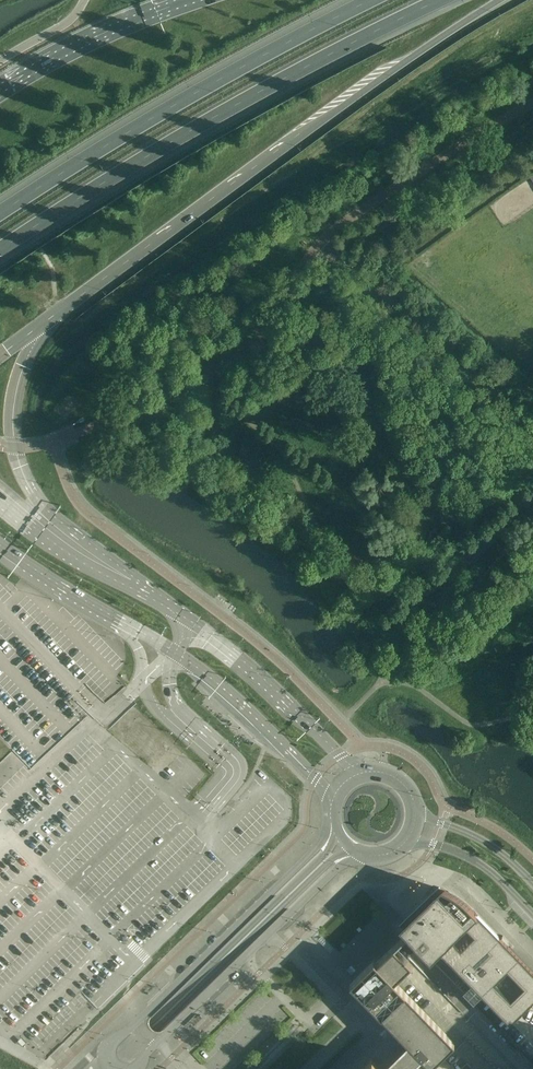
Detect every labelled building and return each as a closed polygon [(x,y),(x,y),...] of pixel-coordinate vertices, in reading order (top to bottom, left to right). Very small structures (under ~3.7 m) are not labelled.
[(500,938),(469,906),(466,903),(460,898),(455,895),(449,892),(444,890),(403,930),(406,934),(406,933),(430,959),(438,950),(471,984),(463,992),(473,1002),(481,994),(509,1023),(532,1000),(532,971),(500,938)] [(376,963),(373,960),(350,983),(352,986),(402,1037),(407,1042),(392,1057),(403,1068),(428,1068),(430,1066),(454,1043),(394,981),(402,973),(411,965),(405,958),(399,952),(403,948),(400,946),(398,943),(407,935),(406,934),(376,963)] [(249,1068),(260,1068),(302,1029),(296,1023),(249,1068)] [(392,1057),(381,1068),(372,1059),(361,1068),(403,1068),(392,1057)]
